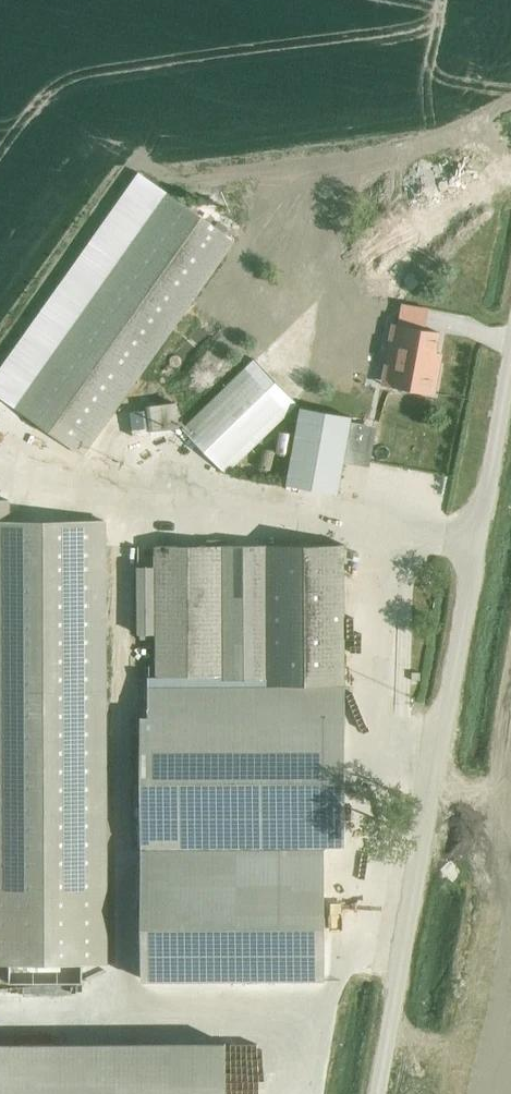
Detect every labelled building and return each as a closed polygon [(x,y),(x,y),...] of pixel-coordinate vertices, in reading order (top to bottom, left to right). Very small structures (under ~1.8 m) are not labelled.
[(0,365),(0,398),(15,409),(15,408),(167,193),(137,172),(0,365)] [(82,456),(234,241),(167,193),(15,408),(15,409),(82,456)] [(391,340),(386,364),(397,366),(393,387),(433,394),(437,372),(432,371),(435,353),(439,333),(425,331),(397,326),(393,325),(390,340),(391,340)] [(226,474),(298,405),(255,360),(183,429),(226,474)] [(300,406),(286,484),(338,493),(351,415),(300,406)] [(143,458),(134,459),(137,492),(167,490),(163,444),(142,446),(143,458)] [(106,521),(10,522),(10,501),(0,501),(0,966),(107,966),(106,521)] [(266,546),(267,676),(344,675),(343,545),(266,546)] [(266,546),(156,547),(157,678),(267,676),(266,546)] [(151,591),(151,559),(136,560),(136,591),(151,591)] [(149,712),(140,712),(141,847),(151,847),(324,846),(345,846),(344,675),(267,676),(157,678),(157,679),(149,679),(149,712)] [(151,847),(141,847),(141,978),(325,977),(324,846),(151,847)] [(227,1033),(0,1034),(0,1093),(227,1093),(227,1033)]
